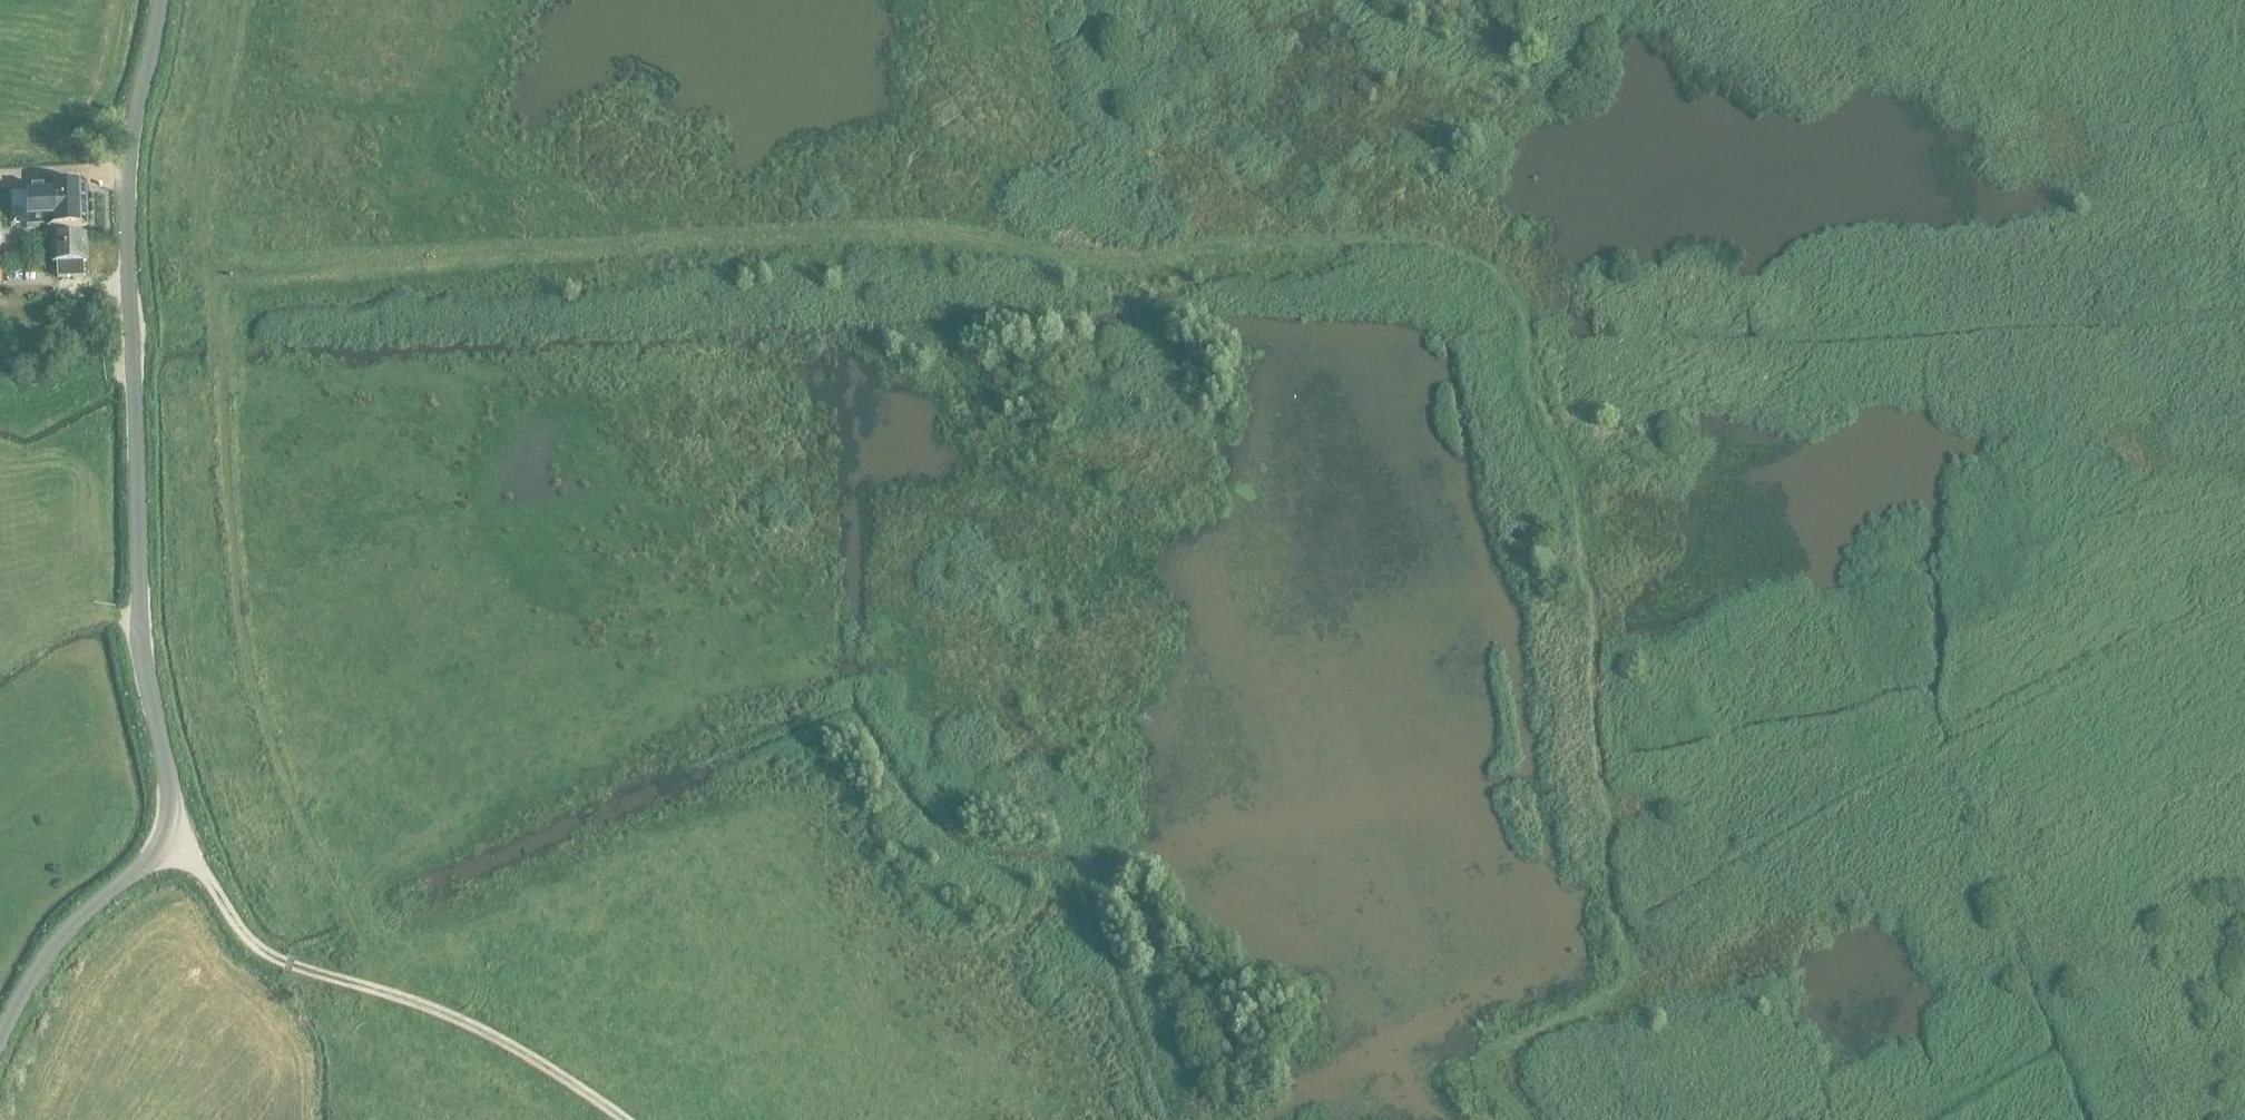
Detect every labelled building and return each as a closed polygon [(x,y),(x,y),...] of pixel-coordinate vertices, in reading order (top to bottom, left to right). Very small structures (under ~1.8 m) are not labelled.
[(86,227),(85,184),(47,185),(47,187),(28,188),(29,226),(48,225),(48,228),(86,227)] [(52,236),(53,262),(58,262),(58,277),(84,276),(84,261),(88,261),(87,235),(52,236)] [(20,242),(8,244),(10,257),(23,254),(20,242)]
